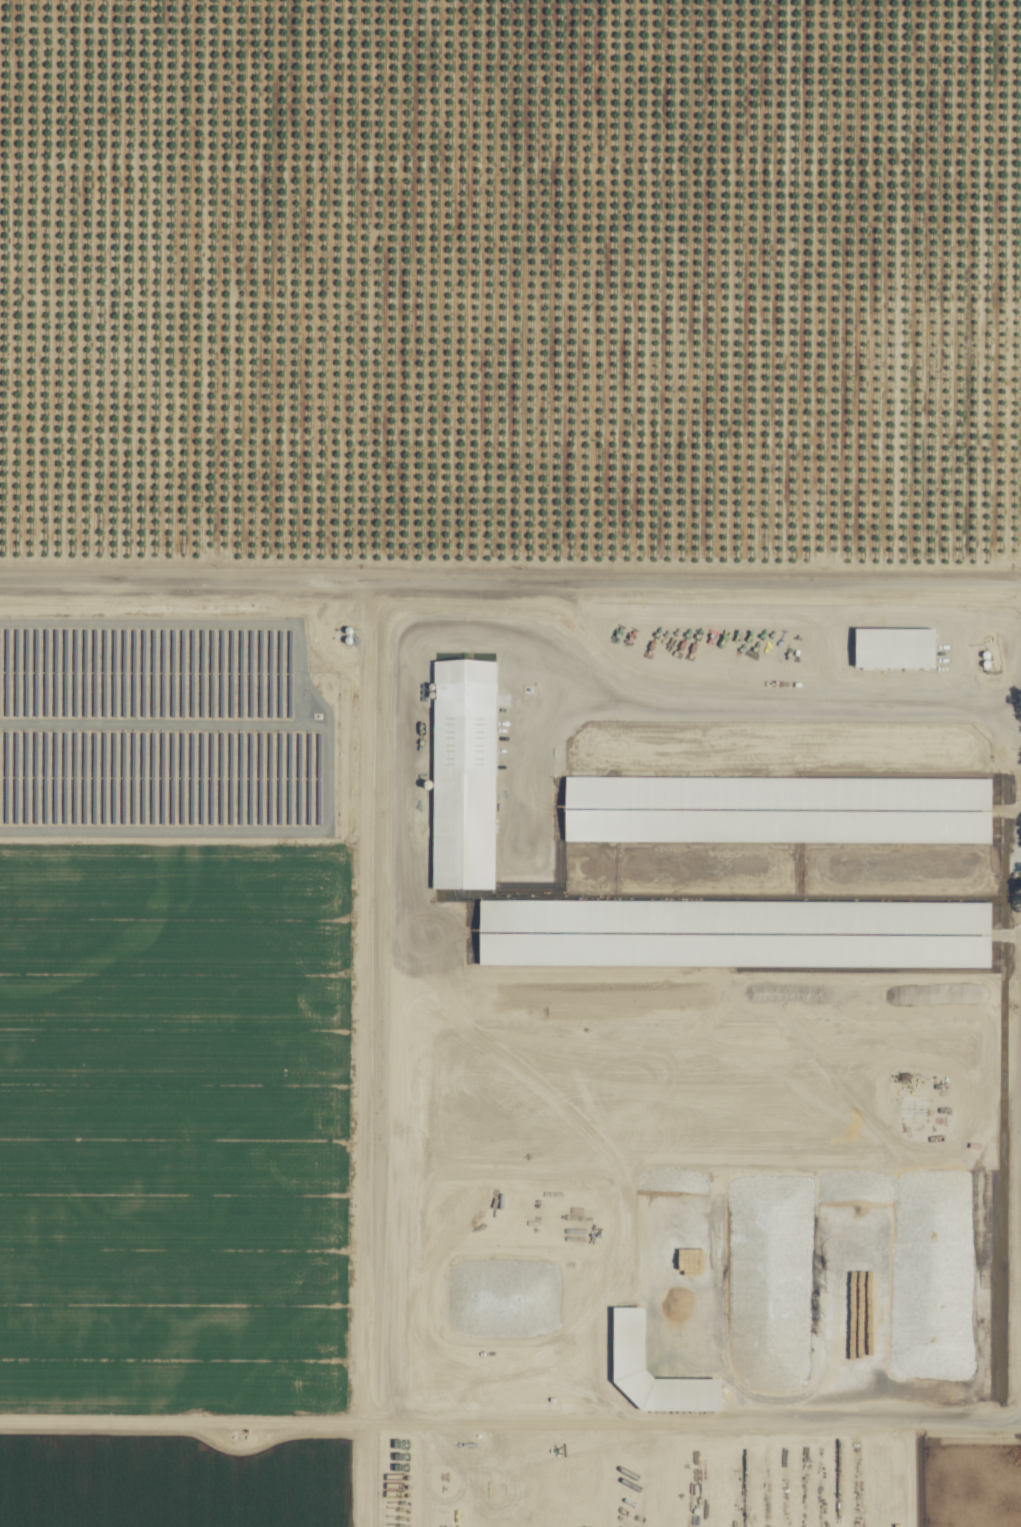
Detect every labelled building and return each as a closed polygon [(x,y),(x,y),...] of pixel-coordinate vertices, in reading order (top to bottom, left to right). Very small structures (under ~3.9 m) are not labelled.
[(936,627),(856,626),(856,666),(936,667),(936,627)] [(496,659),(434,658),(434,766),(456,766),(456,771),(464,771),(464,789),(496,789),(496,659)] [(993,777),(956,777),(956,842),(993,842),(993,777)] [(495,886),(495,814),(493,812),(484,812),(483,815),(479,819),(475,814),(474,819),(474,834),(467,834),(467,838),(477,840),(484,840),(482,848),(475,848),(478,852),(475,855),(467,855),(467,859),(464,859),(464,863),(458,862),(447,871),(444,871),(444,864),(440,859),(446,855),(440,847),(433,847),(433,886),(495,886)] [(992,963),(992,900),(982,900),(982,905),(990,905),(991,931),(964,931),(964,943),(972,943),(972,963),(992,963)] [(723,1377),(683,1376),(683,1408),(722,1409),(723,1377)]
